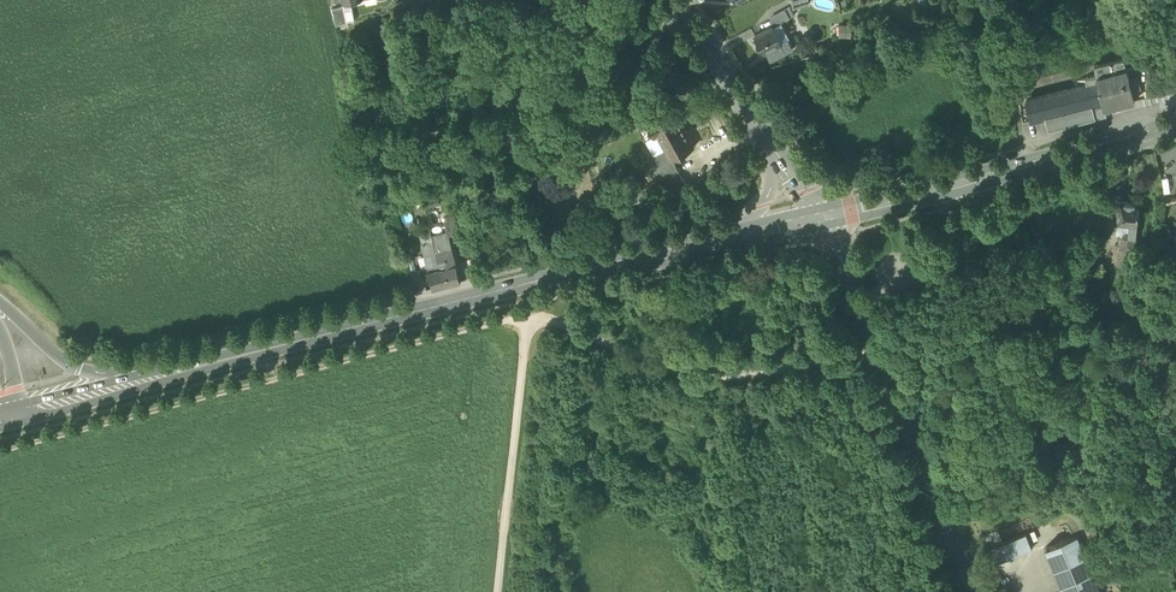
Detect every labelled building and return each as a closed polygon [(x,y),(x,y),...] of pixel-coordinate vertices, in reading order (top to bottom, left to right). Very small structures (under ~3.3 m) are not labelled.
[(794,8),(809,4),(808,0),(791,0),(794,8)] [(351,1),(343,3),(343,6),(344,6),(347,22),(354,20),(352,6),(351,1)] [(333,8),(336,25),(347,22),(344,6),(343,6),(333,8)] [(786,10),(790,18),(794,16),(790,8),(786,10)] [(790,18),(786,10),(772,17),(776,25),(782,22),(790,18)] [(782,42),(789,39),(791,38),(782,22),(776,25),(773,27),(782,42)] [(789,39),(782,42),(773,27),(773,26),(755,36),(764,53),(768,51),(772,60),(794,48),(789,39)] [(851,26),(839,26),(839,36),(851,36),(851,26)] [(1132,57),(1135,68),(1149,64),(1150,53),(1132,57)] [(1097,77),(1127,69),(1125,59),(1095,66),(1097,75),(1097,77)] [(1129,77),(1127,69),(1097,77),(1098,83),(1087,85),(1026,100),(1031,120),(1046,116),(1103,102),(1105,108),(1106,108),(1135,101),(1132,91),(1129,77)] [(1129,77),(1132,91),(1142,89),(1138,74),(1129,77)] [(1097,77),(1097,75),(1085,78),(1087,85),(1098,83),(1097,77)] [(1107,115),(1106,108),(1105,108),(1103,102),(1046,116),(1049,129),(1107,115)] [(667,150),(672,159),(695,147),(675,111),(649,126),(650,127),(641,132),(646,141),(655,136),(655,137),(659,135),(667,150)] [(623,137),(619,130),(605,137),(609,145),(623,137)] [(655,136),(646,141),(654,156),(667,150),(659,135),(655,137),(655,136)] [(649,170),(656,182),(678,170),(672,159),(667,150),(654,156),(659,165),(649,170)] [(1146,156),(1149,170),(1156,169),(1153,155),(1146,156)] [(720,171),(727,171),(726,157),(718,158),(720,171)] [(654,183),(660,194),(686,185),(682,177),(678,170),(656,182),(654,183)] [(699,170),(682,177),(686,185),(703,179),(699,170)] [(633,204),(660,194),(654,183),(629,197),(633,204)] [(621,195),(617,185),(608,189),(612,199),(621,195)] [(440,196),(423,201),(425,209),(442,204),(440,196)] [(1121,247),(1134,249),(1140,206),(1120,203),(1118,225),(1130,226),(1128,237),(1123,237),(1121,247)] [(445,221),(448,234),(449,234),(458,232),(455,219),(445,221)] [(1130,226),(1118,225),(1116,236),(1123,237),(1128,237),(1130,226)] [(427,273),(427,272),(440,269),(432,237),(433,237),(431,230),(419,232),(426,256),(425,256),(428,267),(425,268),(427,273)] [(432,237),(440,269),(456,265),(452,249),(451,245),(449,234),(448,234),(437,237),(437,236),(433,237),(432,237)] [(1119,267),(1130,269),(1134,249),(1121,247),(1119,267)] [(428,267),(425,256),(419,258),(421,269),(425,268),(428,267)] [(411,270),(417,269),(414,257),(408,259),(411,270)] [(461,282),(456,265),(440,269),(444,286),(461,282)] [(412,282),(414,292),(426,290),(422,271),(418,269),(417,269),(411,270),(409,271),(412,282)] [(444,286),(440,269),(427,272),(427,273),(431,288),(430,288),(430,289),(444,286)] [(982,552),(988,566),(1032,548),(1027,533),(982,552)] [(1078,534),(1047,546),(1066,591),(1102,591),(1078,534)]
